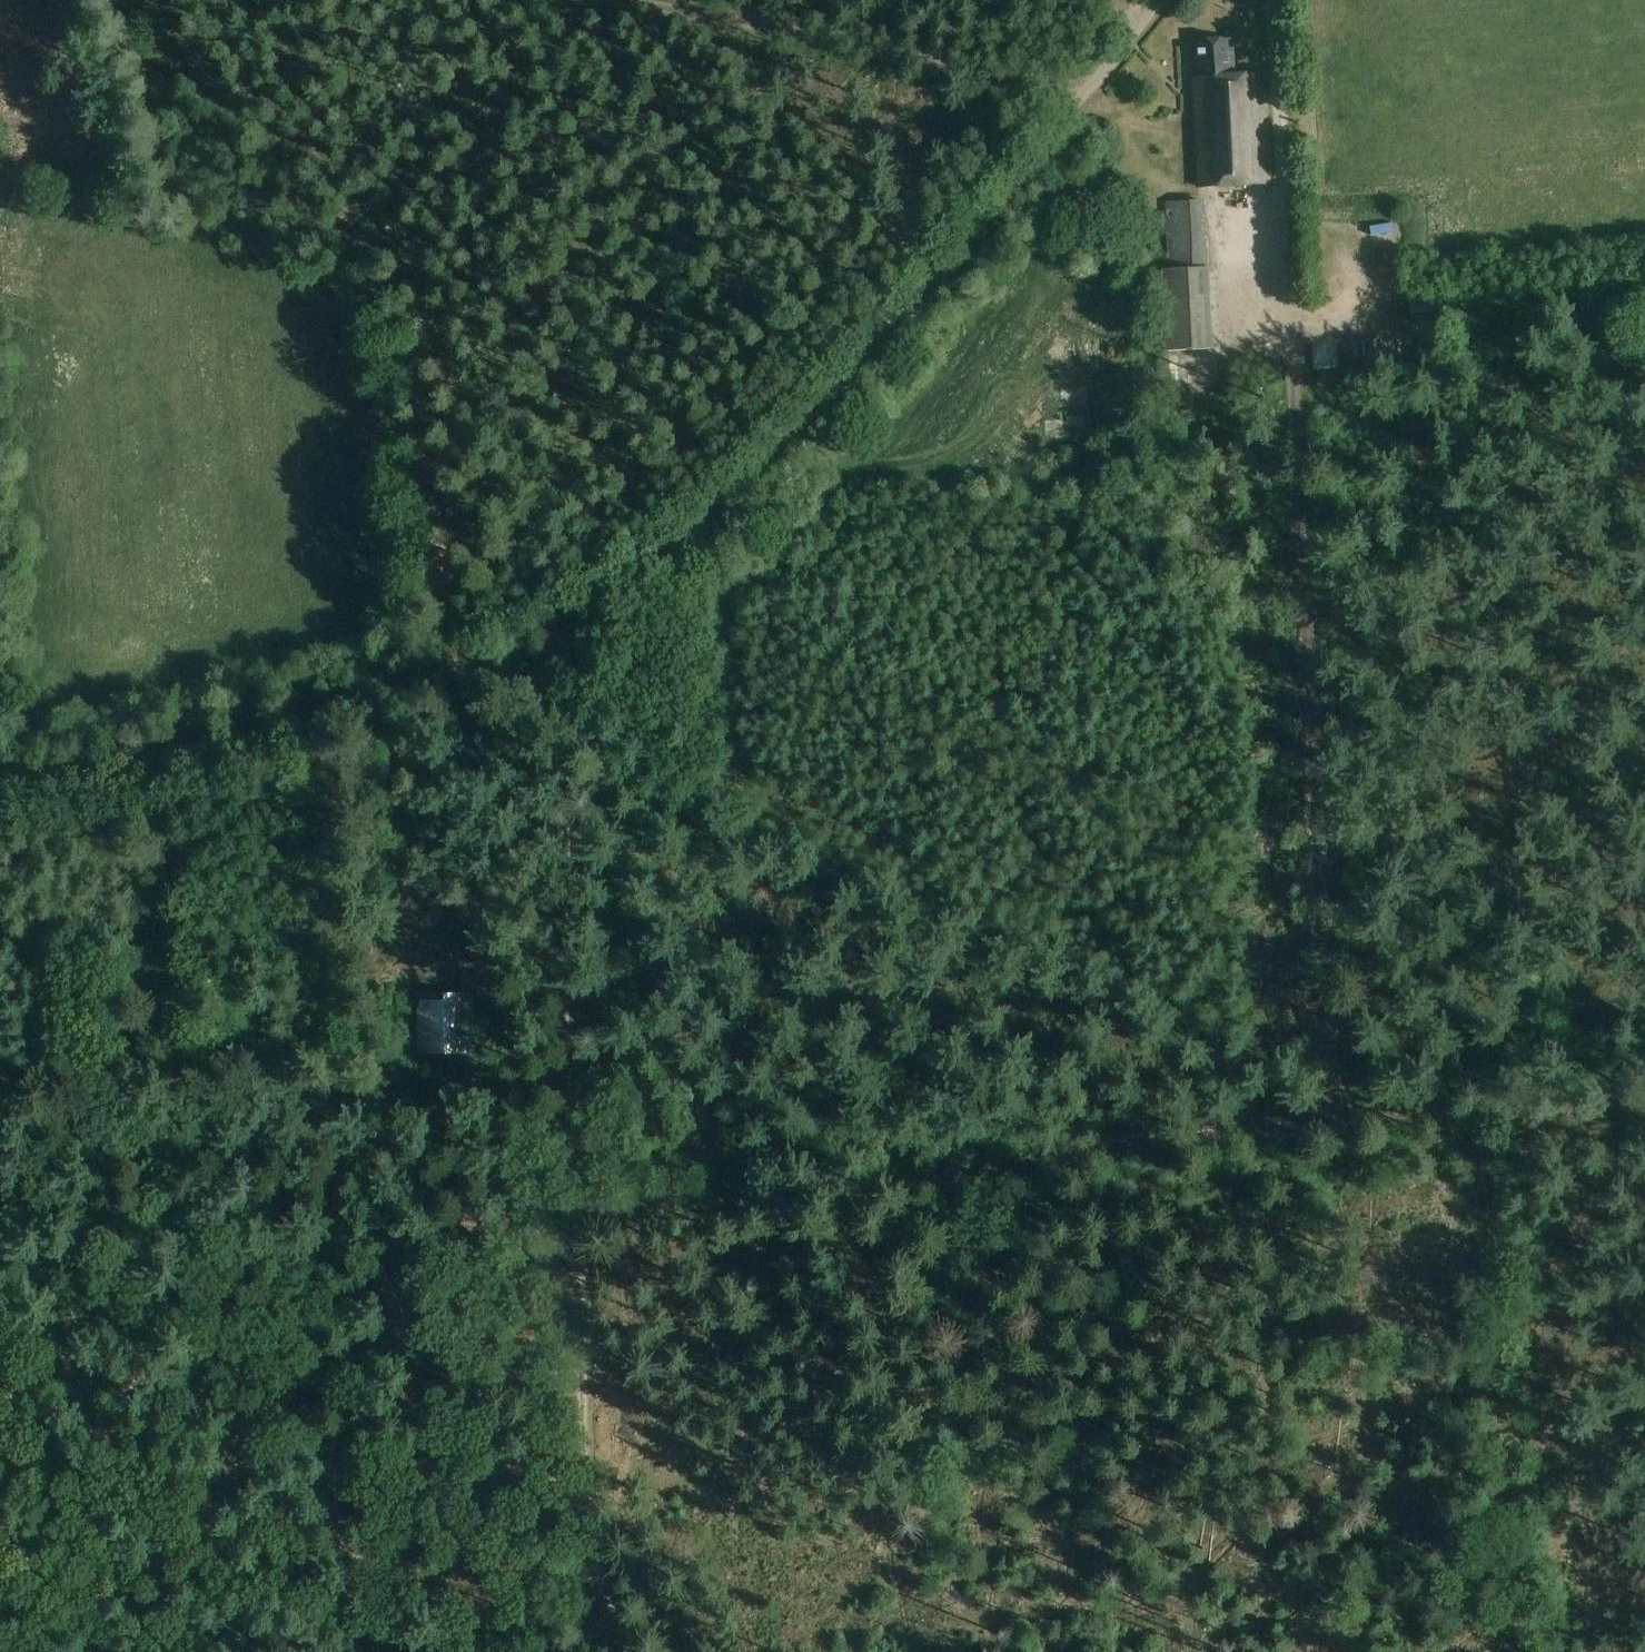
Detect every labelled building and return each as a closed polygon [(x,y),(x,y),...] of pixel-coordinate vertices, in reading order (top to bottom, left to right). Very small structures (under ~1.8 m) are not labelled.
[(1194,41),(1196,76),(1190,77),(1195,186),(1271,182),(1266,73),(1233,75),(1232,39),(1194,41)] [(1228,329),(1211,332),(1215,351),(1231,348),(1228,329)] [(414,994),(415,1052),(475,1050),(473,992),(414,994)]
